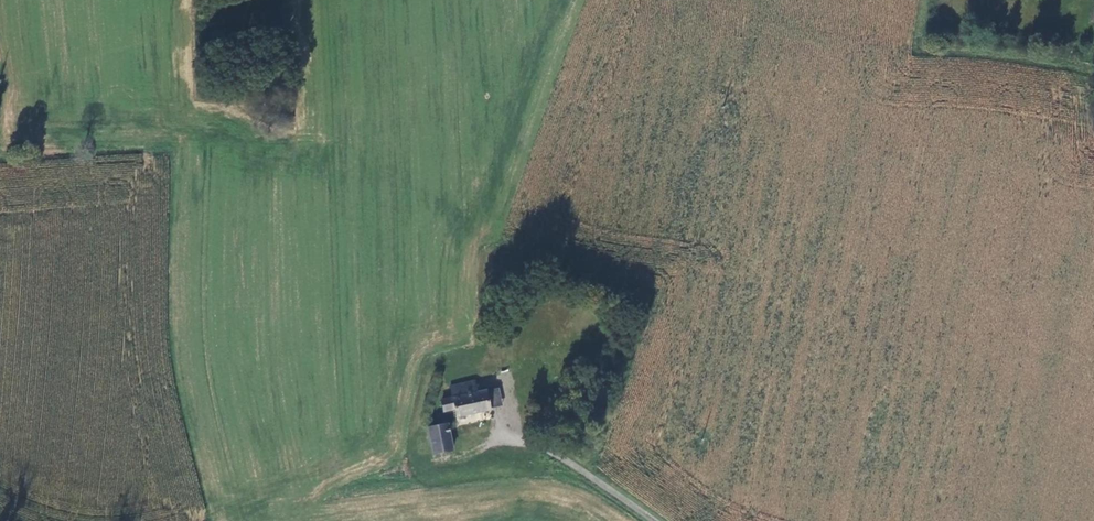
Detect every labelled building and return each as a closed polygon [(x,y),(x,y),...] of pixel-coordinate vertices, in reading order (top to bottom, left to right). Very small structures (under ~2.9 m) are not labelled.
[(473,382),(448,388),(451,399),(440,401),(442,412),(453,410),(455,417),(479,411),(489,409),(485,391),(476,393),(473,382)] [(485,391),(489,409),(501,407),(497,388),(485,391)] [(450,452),(446,424),(442,424),(427,428),(433,455),(450,452)]
